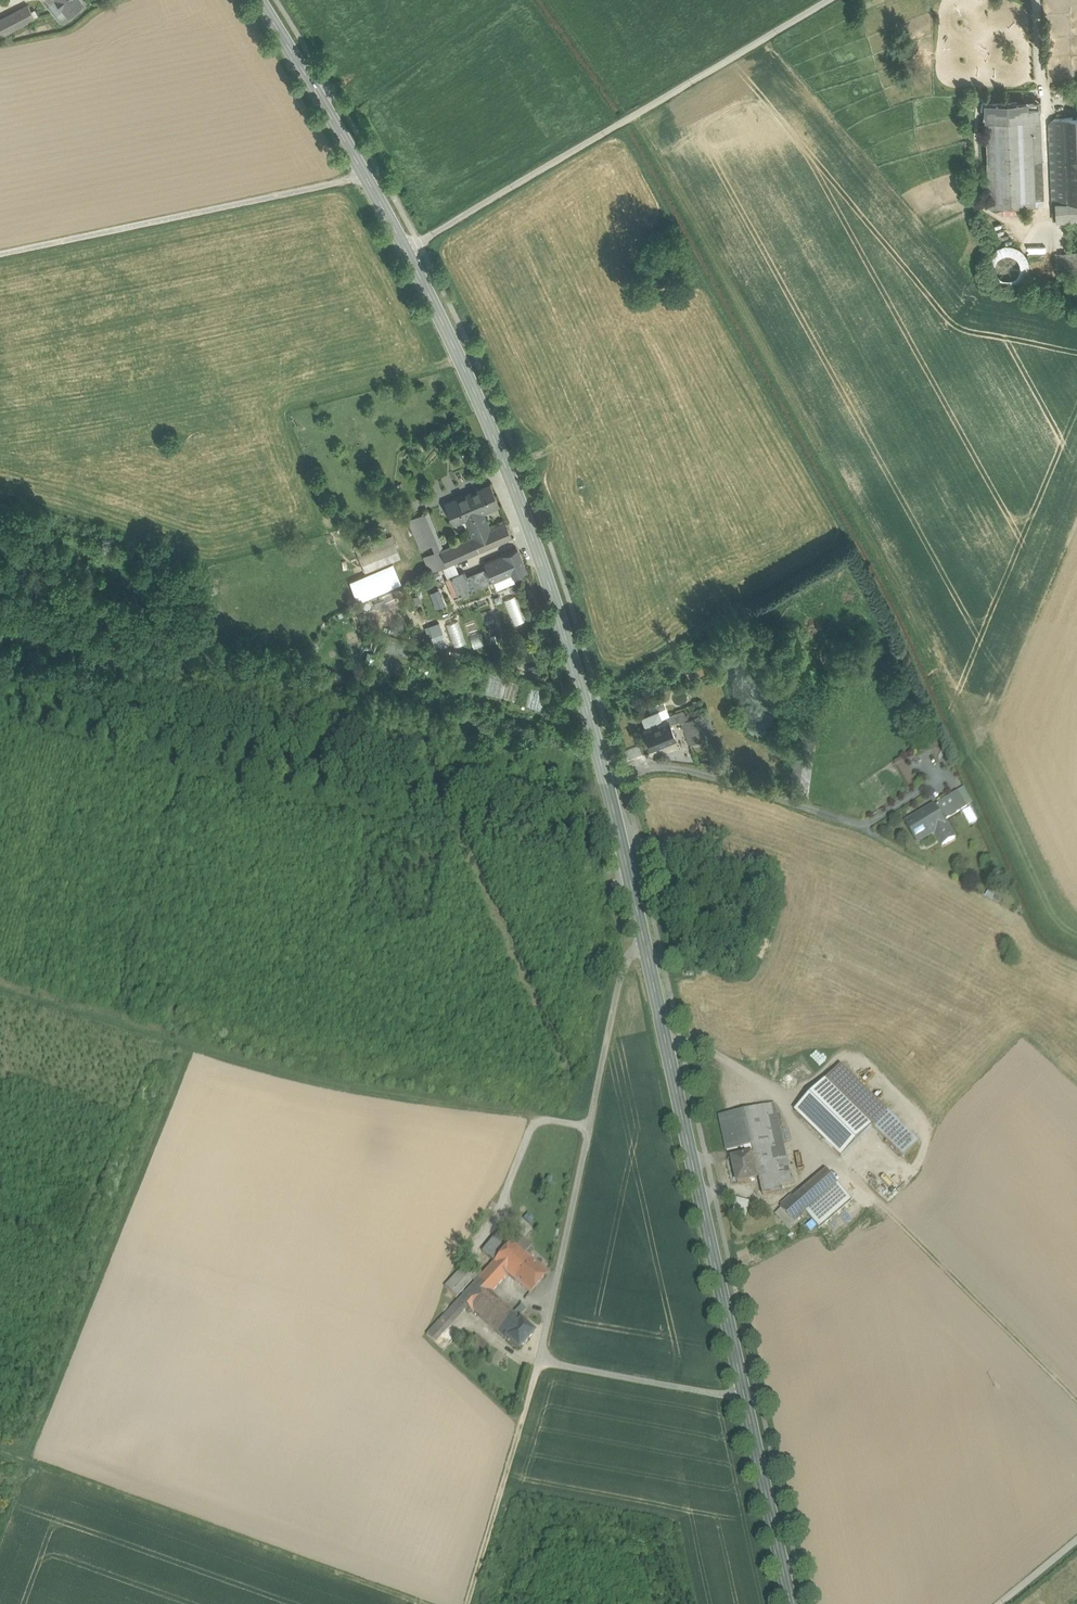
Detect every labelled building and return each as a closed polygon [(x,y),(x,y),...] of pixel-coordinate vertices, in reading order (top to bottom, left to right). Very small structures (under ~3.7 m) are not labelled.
[(80,0),(57,0),(58,1),(69,14),(83,3),(80,0)] [(69,14),(58,1),(47,10),(59,23),(69,14)] [(0,21),(0,37),(34,19),(34,18),(31,12),(28,6),(0,21)] [(985,104),(986,120),(1041,118),(1040,101),(985,104)] [(1054,119),(1058,203),(1076,202),(1076,117),(1054,119)] [(1041,118),(986,120),(990,206),(1020,205),(1033,205),(1036,205),(1036,200),(1034,161),(1041,161),(1043,161),(1041,118)] [(1053,219),(1057,220),(1056,203),(1058,203),(1054,119),(1049,123),(1053,219)] [(1041,161),(1034,161),(1036,200),(1043,199),(1041,161)] [(1058,203),(1056,203),(1057,220),(1057,222),(1076,220),(1076,202),(1058,203)] [(490,485),(466,495),(475,516),(484,512),(499,506),(490,485)] [(475,516),(466,495),(446,504),(453,521),(463,517),(464,516),(466,520),(475,516)] [(428,547),(431,553),(441,550),(444,548),(428,512),(415,517),(428,547)] [(475,516),(466,520),(473,535),(491,528),(484,512),(475,516)] [(428,547),(415,517),(408,520),(421,550),(428,547)] [(505,521),(491,528),(473,535),(479,551),(512,537),(505,521)] [(392,535),(356,549),(365,572),(401,558),(392,535)] [(479,551),(473,535),(444,548),(441,550),(447,565),(452,563),(479,551)] [(517,549),(504,554),(512,572),(513,575),(526,570),(517,549)] [(447,565),(441,550),(431,553),(438,569),(442,567),(447,565)] [(438,569),(431,553),(423,557),(430,572),(438,569)] [(512,572),(504,554),(485,562),(493,580),(512,572)] [(393,563),(350,582),(358,602),(401,584),(393,563)] [(457,574),(452,563),(447,565),(442,567),(447,578),(451,576),(457,574)] [(457,574),(451,576),(459,594),(472,589),(465,570),(457,574)] [(459,594),(451,576),(447,578),(455,596),(459,594)] [(447,623),(455,646),(466,642),(458,619),(447,623)] [(440,622),(427,624),(432,650),(446,647),(440,622)] [(474,647),(483,644),(480,632),(470,635),(474,647)] [(710,669),(694,674),(695,679),(711,673),(710,669)] [(658,710),(641,717),(646,730),(644,730),(651,748),(675,738),(669,723),(668,721),(663,723),(658,710)] [(666,716),(668,721),(669,723),(687,717),(685,710),(666,716)] [(707,712),(681,722),(690,744),(715,735),(707,712)] [(706,763),(704,769),(716,773),(718,767),(706,763)] [(909,765),(900,771),(911,791),(921,784),(909,765)] [(959,792),(940,803),(949,817),(968,806),(959,792)] [(936,806),(909,822),(919,840),(936,831),(944,845),(956,838),(936,806)] [(841,1065),(826,1081),(873,1127),(903,1156),(919,1141),(841,1065)] [(826,1081),(796,1111),(842,1157),(873,1127),(826,1081)] [(911,1081),(908,1084),(917,1095),(920,1092),(911,1081)] [(775,1104),(765,1106),(774,1150),(775,1150),(777,1160),(787,1157),(775,1104)] [(765,1106),(745,1111),(749,1129),(753,1145),(755,1154),(774,1150),(765,1106)] [(745,1111),(719,1116),(723,1134),(733,1132),(749,1129),(745,1111)] [(749,1129),(733,1132),(736,1149),(753,1145),(749,1129)] [(733,1132),(723,1134),(727,1150),(736,1149),(733,1132)] [(755,1154),(752,1154),(758,1179),(759,1178),(763,1195),(783,1191),(782,1185),(780,1176),(777,1160),(775,1150),(774,1150),(755,1154)] [(752,1154),(733,1159),(738,1183),(758,1179),(752,1154)] [(791,1174),(787,1157),(777,1160),(780,1176),(791,1174)] [(827,1170),(839,1184),(852,1199),(857,1195),(832,1166),(827,1170)] [(839,1184),(827,1170),(808,1187),(820,1201),(839,1184)] [(793,1183),(791,1174),(780,1176),(782,1185),(793,1183)] [(812,1207),(806,1212),(820,1227),(852,1199),(839,1184),(820,1201),(812,1207)] [(820,1201),(808,1187),(800,1193),(812,1207),(820,1201)] [(806,1212),(812,1207),(800,1193),(798,1191),(793,1196),(795,1198),(806,1212)] [(795,1198),(793,1196),(780,1206),(781,1209),(795,1198)] [(781,1209),(794,1223),(806,1212),(795,1198),(781,1209)] [(737,1199),(734,1212),(747,1215),(750,1203),(737,1199)] [(809,1219),(803,1224),(811,1233),(816,1228),(809,1219)] [(770,1220),(760,1223),(762,1230),(772,1228),(770,1220)] [(505,1248),(511,1242),(499,1231),(493,1238),(505,1248)] [(505,1248),(493,1238),(483,1252),(494,1262),(505,1248)] [(512,1278),(529,1258),(511,1242),(505,1248),(494,1262),(509,1275),(512,1278)] [(529,1258),(512,1278),(530,1292),(547,1272),(529,1258)] [(509,1275),(494,1262),(479,1278),(494,1291),(509,1275)] [(459,1271),(444,1287),(456,1298),(460,1293),(462,1291),(471,1281),(459,1271)] [(494,1291),(479,1278),(464,1293),(462,1295),(458,1299),(467,1307),(473,1313),(475,1312),(492,1293),(494,1291)] [(506,1336),(521,1320),(519,1318),(514,1313),(492,1293),(475,1312),(504,1339),(507,1337),(506,1336)] [(467,1307),(458,1299),(427,1334),(435,1341),(467,1307)] [(522,1304),(514,1313),(519,1318),(528,1309),(522,1304)] [(534,1333),(521,1320),(506,1336),(507,1337),(519,1348),(534,1333)] [(475,1325),(467,1334),(483,1349),(491,1340),(475,1325)]
